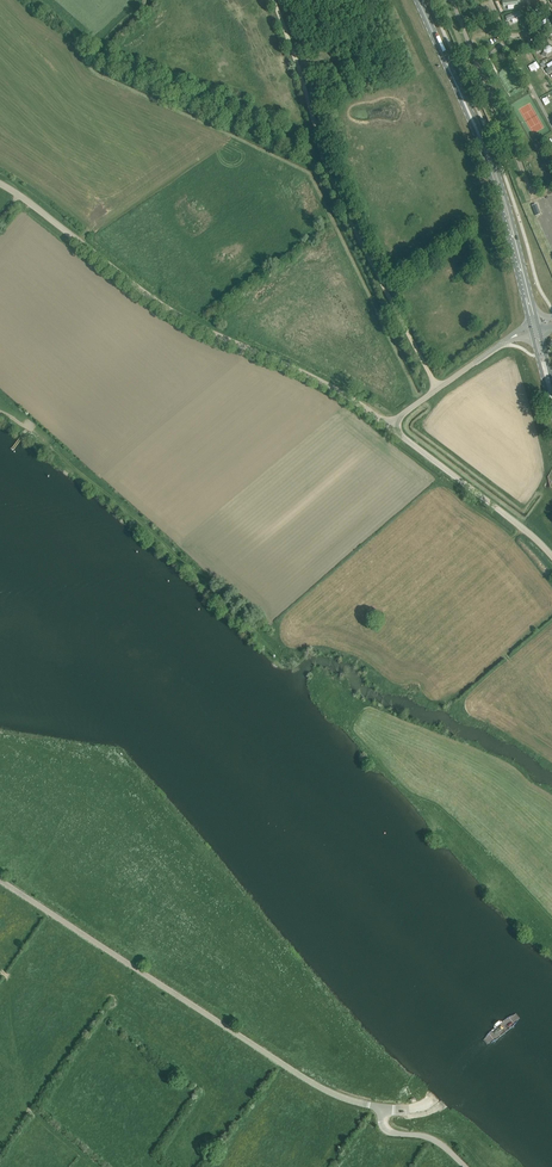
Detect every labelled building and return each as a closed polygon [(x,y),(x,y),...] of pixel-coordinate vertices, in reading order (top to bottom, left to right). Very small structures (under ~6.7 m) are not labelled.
[(514,4),(518,4),(518,0),(503,0),(503,6),(508,5),(508,9),(514,9),(514,4)] [(517,17),(522,15),(520,11),(506,15),(509,24),(519,21),(517,17)] [(542,53),(547,57),(551,50),(551,47),(548,45),(542,53)] [(538,62),(529,66),(532,71),(540,68),(538,62)] [(532,205),(536,215),(541,213),(537,203),(532,205)] [(549,220),(542,223),(544,228),(551,225),(549,220)]
